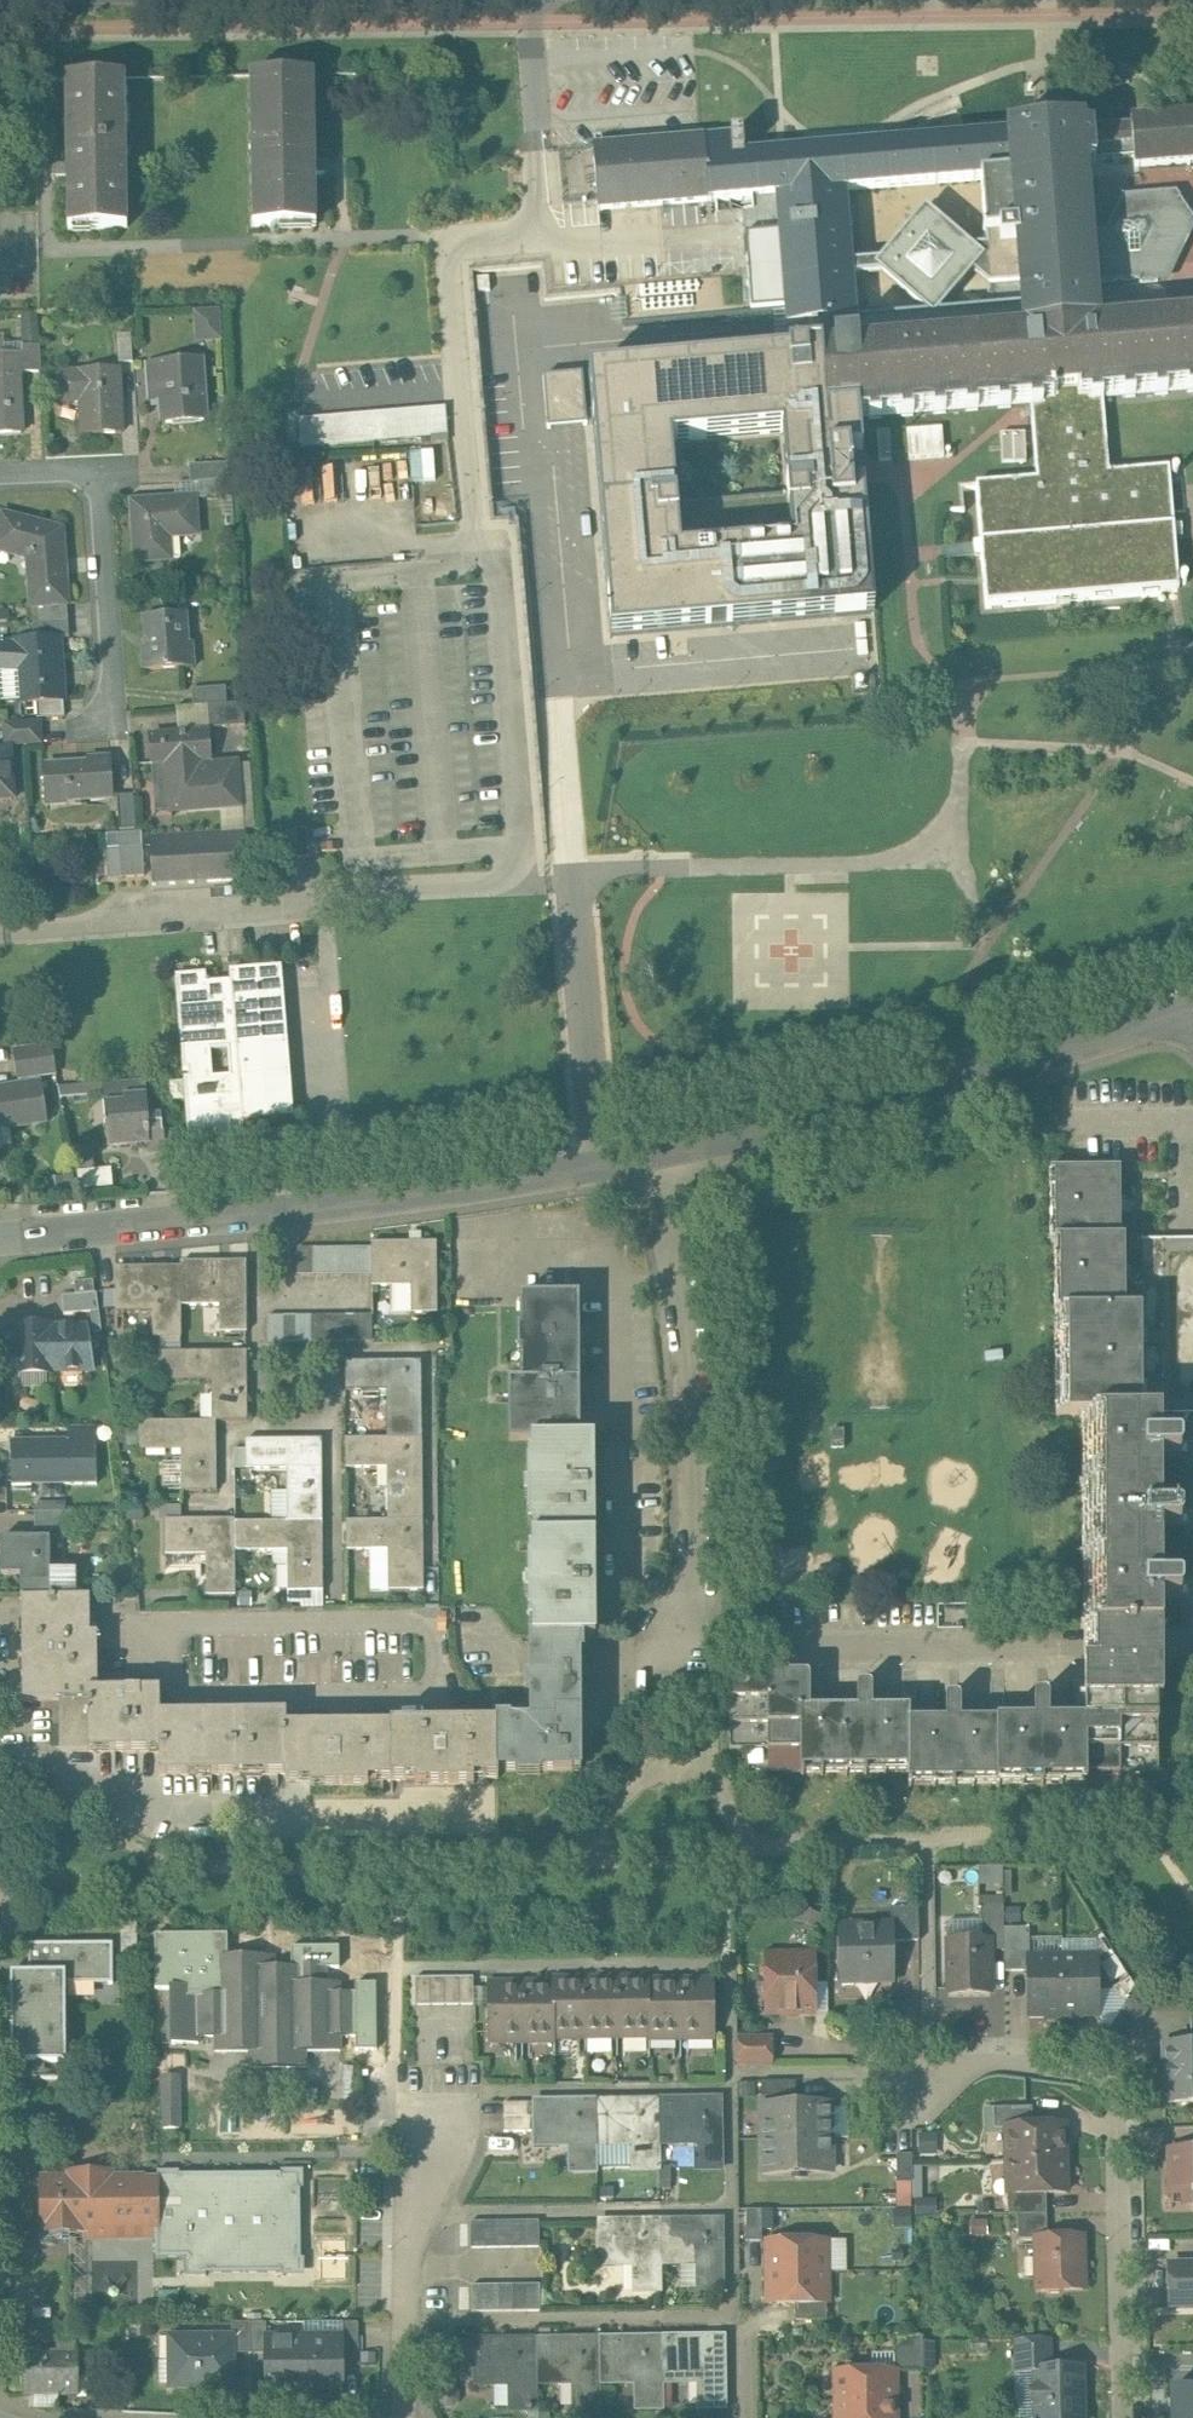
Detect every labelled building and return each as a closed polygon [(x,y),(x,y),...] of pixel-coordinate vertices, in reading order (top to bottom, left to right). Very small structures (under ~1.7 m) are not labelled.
[(318,224),(317,76),(250,76),(251,224),(318,224)] [(127,229),(125,77),(65,78),(66,167),(56,167),(56,179),(66,179),(67,230),(127,229)] [(1130,121),(1131,128),(1092,131),(1094,164),(1134,161),(1134,170),(1137,170),(1192,166),(1192,115),(1130,121)] [(1009,131),(1013,175),(981,178),(987,244),(987,246),(1018,244),(1021,282),(1025,330),(858,344),(857,337),(855,318),(819,321),(820,347),(826,410),(858,408),(859,415),(860,415),(860,416),(869,415),(869,420),(881,419),(881,414),(901,413),(901,417),(913,416),(913,412),(933,410),(934,415),(946,414),(945,409),(965,407),(966,412),(978,411),(978,406),(998,405),(998,409),(1010,408),(1010,404),(1030,402),(1030,407),(1043,406),(1042,401),(1053,400),(1053,392),(1079,390),(1079,398),(1090,397),(1091,402),(1103,401),(1102,396),(1122,394),(1123,399),(1135,398),(1135,393),(1155,392),(1155,396),(1167,395),(1167,391),(1187,389),(1187,394),(1192,393),(1192,316),(1096,324),(1093,286),(1089,235),(1088,222),(1097,221),(1096,210),(1117,208),(1116,193),(1128,192),(1127,180),(1137,179),(1137,170),(1134,170),(1134,161),(1094,164),(1092,131),(1089,124),(1009,131)] [(731,135),(622,144),(621,131),(601,132),(602,146),(593,146),(593,148),(598,210),(711,201),(711,199),(709,199),(706,157),(744,154),(742,134),(731,135)] [(744,154),(706,157),(709,199),(711,199),(752,195),(776,193),(845,188),(981,178),(1013,175),(1009,131),(781,151),(744,154)] [(851,260),(845,188),(776,193),(785,307),(787,324),(819,321),(855,318),(852,274),(851,260)] [(776,193),(752,195),(754,209),(750,209),(751,216),(743,217),(749,276),(752,310),(785,307),(776,193)] [(1184,228),(1172,211),(1161,196),(1122,199),(1105,234),(1089,235),(1093,286),(1138,282),(1140,285),(1157,284),(1184,228)] [(971,245),(925,206),(880,258),(851,260),(852,274),(882,272),(934,316),(973,270),(989,284),(1021,282),(1018,244),(987,246),(987,244),(971,245)] [(677,271),(744,269),(744,244),(676,246),(677,271)] [(749,276),(621,287),(624,321),(752,310),(749,276)] [(195,308),(196,341),(223,340),(221,307),(195,308)] [(22,342),(40,342),(41,313),(22,312),(22,342)] [(672,332),(672,351),(748,348),(747,329),(672,332)] [(0,354),(0,434),(21,433),(19,373),(40,372),(39,346),(22,346),(23,354),(0,354)] [(789,351),(589,368),(592,407),(593,413),(593,420),(611,632),(875,610),(865,484),(853,485),(850,451),(863,450),(860,416),(860,415),(859,415),(858,408),(826,410),(820,347),(789,349),(789,351)] [(213,424),(212,360),(154,361),(155,402),(166,402),(166,425),(213,424)] [(129,436),(128,370),(63,371),(63,404),(84,404),(85,436),(129,436)] [(564,371),(543,372),(547,425),(567,423),(587,422),(587,420),(593,420),(593,413),(592,407),(586,407),(583,370),(564,371)] [(1090,397),(1079,398),(1079,390),(1053,392),(1053,400),(1042,401),(1043,406),(1030,407),(1035,467),(1036,478),(1007,480),(976,483),(981,541),(974,542),(975,555),(982,555),(986,604),(1166,589),(1192,587),(1191,575),(1178,576),(1175,539),(1182,538),(1181,525),(1174,526),(1170,478),(1183,477),(1182,466),(1109,472),(1103,401),(1091,402),(1090,397)] [(443,404),(298,415),(300,448),(446,437),(443,404)] [(909,427),(910,458),(945,457),(944,426),(909,427)] [(412,479),(435,478),(434,449),(411,450),(412,479)] [(206,499),(137,500),(138,564),(182,563),(181,538),(207,538),(206,499)] [(74,608),(73,531),(9,509),(0,537),(0,545),(32,556),(33,609),(74,608)] [(196,669),(195,614),(150,614),(150,669),(196,669)] [(72,698),(72,638),(0,639),(0,669),(25,668),(25,698),(72,698)] [(227,702),(227,686),(194,685),(194,705),(209,705),(209,724),(245,725),(246,702),(227,702)] [(0,739),(0,799),(19,799),(18,742),(48,741),(47,720),(8,721),(8,739),(0,739)] [(163,726),(164,811),(245,810),(244,759),(220,759),(220,725),(163,726)] [(121,760),(50,761),(50,804),(122,803),(121,760)] [(151,873),(151,878),(248,873),(246,834),(116,841),(118,875),(151,873)] [(294,1117),(282,967),(230,971),(230,980),(206,982),(205,973),(176,975),(183,1070),(188,1070),(188,1077),(184,1077),(189,1141),(232,1138),(231,1130),(244,1129),(243,1121),(294,1117)] [(52,1045),(13,1052),(18,1081),(56,1074),(52,1045)] [(0,1087),(0,1127),(47,1119),(41,1080),(0,1087)] [(102,1086),(107,1141),(148,1138),(146,1112),(143,1083),(102,1086)] [(162,1111),(146,1112),(148,1138),(149,1150),(165,1149),(162,1111)] [(100,1183),(96,1144),(73,1147),(77,1186),(100,1183)] [(1078,1412),(1140,1412),(1141,1310),(1124,1309),(1124,1238),(1120,1237),(1120,1167),(1052,1168),(1052,1235),(1052,1239),(1057,1239),(1055,1412),(1078,1412)] [(1141,1238),(1141,1310),(1140,1412),(1160,1412),(1192,1412),(1192,1238),(1141,1238)] [(437,1242),(405,1242),(372,1243),(372,1248),(372,1276),(373,1287),(410,1287),(411,1314),(438,1314),(437,1242)] [(298,1276),(372,1276),(372,1248),(298,1248),(298,1276)] [(220,1332),(247,1332),(246,1262),(181,1263),(181,1267),(181,1306),(219,1306),(220,1332)] [(116,1311),(155,1311),(155,1338),(181,1337),(181,1306),(181,1267),(116,1268),(116,1311)] [(94,1293),(93,1280),(74,1282),(75,1295),(94,1293)] [(62,1296),(64,1314),(91,1312),(99,1312),(96,1293),(94,1293),(75,1295),(62,1296)] [(521,1351),(521,1367),(577,1366),(578,1296),(550,1296),(520,1296),(521,1328),(518,1328),(518,1351),(521,1351)] [(99,1312),(91,1312),(93,1333),(101,1332),(99,1312)] [(268,1343),(373,1342),(373,1316),(268,1316),(268,1343)] [(86,1328),(80,1327),(53,1328),(53,1326),(13,1326),(13,1352),(10,1352),(11,1373),(53,1373),(54,1371),(92,1370),(86,1328)] [(246,1352),(159,1352),(159,1381),(211,1380),(212,1421),(215,1421),(247,1421),(246,1352)] [(422,1440),(421,1361),(348,1362),(348,1391),(389,1391),(389,1440),(422,1440)] [(578,1438),(577,1366),(521,1367),(521,1381),(508,1382),(509,1439),(530,1439),(578,1438)] [(1081,1414),(1081,1468),(1081,1469),(1081,1482),(1079,1482),(1079,1484),(1082,1485),(1082,1488),(1082,1552),(1079,1553),(1079,1555),(1082,1555),(1083,1571),(1083,1623),(1080,1623),(1080,1626),(1085,1626),(1084,1634),(1084,1720),(908,1721),(908,1708),(832,1709),(831,1679),(829,1676),(826,1674),(729,1674),(729,1742),(729,1748),(767,1748),(767,1771),(800,1771),(801,1774),(802,1771),(820,1771),(820,1774),(821,1774),(821,1771),(844,1771),(844,1774),(845,1773),(845,1771),(863,1771),(864,1773),(865,1771),(883,1771),(883,1773),(884,1773),(884,1771),(907,1771),(908,1786),(910,1786),(910,1784),(931,1784),(932,1786),(933,1786),(934,1786),(934,1784),(951,1784),(951,1786),(952,1786),(953,1786),(953,1784),(970,1784),(970,1786),(972,1786),(973,1786),(973,1784),(994,1784),(995,1786),(998,1786),(998,1784),(1020,1784),(1020,1787),(1022,1786),(1022,1784),(1039,1784),(1040,1787),(1042,1786),(1042,1784),(1058,1784),(1059,1786),(1060,1787),(1061,1786),(1061,1784),(1084,1784),(1085,1799),(1119,1798),(1119,1774),(1157,1773),(1156,1699),(1162,1699),(1161,1632),(1161,1598),(1179,1597),(1181,1596),(1182,1593),(1182,1584),(1179,1581),(1161,1581),(1160,1412),(1140,1412),(1078,1412),(1078,1414),(1081,1414)] [(180,1450),(180,1491),(216,1490),(215,1421),(212,1421),(140,1422),(140,1450),(180,1450)] [(67,1441),(76,1441),(77,1441),(94,1441),(94,1426),(67,1426),(67,1441)] [(831,1429),(830,1444),(830,1445),(830,1447),(843,1447),(844,1431),(843,1429),(831,1429)] [(530,1439),(530,1451),(527,1451),(528,1524),(531,1524),(531,1536),(594,1535),(593,1438),(578,1438),(530,1439)] [(246,1469),(287,1468),(287,1521),(322,1521),(322,1440),(246,1440),(246,1469)] [(422,1521),(422,1440),(389,1440),(348,1440),(348,1468),(389,1468),(389,1521),(422,1521)] [(94,1442),(93,1441),(92,1441),(12,1442),(13,1484),(94,1483),(94,1442)] [(35,1530),(36,1530),(66,1530),(65,1511),(35,1511),(35,1530)] [(166,1554),(206,1554),(206,1596),(234,1595),(234,1550),(234,1522),(234,1519),(165,1519),(166,1554)] [(322,1590),(322,1521),(287,1521),(234,1522),(234,1550),(287,1549),(287,1591),(322,1590)] [(423,1590),(422,1521),(389,1521),(348,1521),(348,1550),(389,1549),(389,1590),(423,1590)] [(531,1552),(528,1552),(528,1623),(532,1623),(532,1637),(579,1637),(595,1637),(594,1535),(531,1536),(531,1552)] [(21,1574),(21,1598),(51,1597),(50,1538),(23,1538),(20,1538),(1,1538),(2,1558),(1,1558),(1,1561),(2,1561),(2,1574),(21,1574)] [(86,1690),(96,1689),(95,1634),(90,1634),(90,1622),(90,1597),(51,1597),(21,1598),(21,1622),(22,1700),(59,1700),(86,1699),(86,1690)] [(580,1769),(579,1637),(532,1637),(529,1638),(530,1677),(525,1677),(525,1691),(530,1691),(530,1720),(509,1720),(509,1718),(497,1718),(497,1722),(498,1770),(518,1770),(518,1774),(540,1774),(540,1770),(580,1769)] [(158,1712),(158,1689),(96,1689),(86,1690),(86,1699),(86,1749),(158,1748),(158,1712)] [(59,1749),(86,1749),(86,1699),(59,1700),(59,1749)] [(236,1712),(236,1772),(285,1771),(285,1724),(285,1711),(236,1712)] [(236,1712),(158,1712),(158,1748),(159,1772),(236,1772),(236,1712)] [(498,1770),(497,1722),(389,1723),(390,1779),(415,1779),(415,1783),(474,1783),(474,1778),(498,1778),(498,1770)] [(308,1779),(308,1784),(368,1783),(368,1779),(390,1779),(389,1723),(285,1724),(285,1771),(285,1779),(308,1779)] [(892,1926),(892,1933),(892,1934),(892,1941),(919,1940),(918,1907),(891,1907),(891,1925),(892,1926)] [(979,1907),(979,1928),(979,1939),(989,1940),(989,1950),(1004,1950),(1003,1907),(979,1907)] [(892,1927),(883,1926),(841,1927),(842,1981),(892,1980),(892,1927)] [(1029,1957),(1029,1942),(1029,1941),(1029,1927),(1004,1928),(1004,1971),(1028,1970),(1028,1957),(1029,1957)] [(989,1940),(950,1940),(948,1940),(949,1993),(990,1993),(989,1940)] [(113,1984),(113,1944),(29,1944),(29,1972),(65,1972),(65,1984),(113,1984)] [(1125,1999),(1128,1994),(1129,1994),(1133,1986),(1134,1986),(1114,1952),(1113,1952),(1103,1958),(1125,1999)] [(767,2012),(780,2012),(813,2012),(812,1954),(767,1955),(767,1961),(765,1961),(759,1967),(759,1975),(765,1981),(767,1981),(767,2012)] [(214,1956),(214,1973),(214,1995),(200,1995),(200,1985),(169,1985),(169,2044),(200,2044),(200,2036),(215,2036),(215,2051),(249,2051),(250,2068),(305,2067),(305,2051),(340,2051),(340,2035),(358,2035),(358,1994),(339,1994),(339,1984),(326,1984),(325,1965),(295,1966),(295,1968),(273,1968),(273,1972),(263,1972),(263,1956),(240,1956),(214,1956)] [(1028,1958),(1029,2003),(1029,2004),(1029,2015),(1062,2015),(1062,1957),(1028,1958)] [(1063,2015),(1095,2015),(1096,2015),(1097,2014),(1096,1957),(1091,1957),(1062,1957),(1063,2015)] [(11,2063),(66,2062),(65,1984),(65,1972),(29,1972),(11,1972),(11,2063)] [(416,2003),(477,2002),(477,1974),(415,1974),(416,2003)] [(648,1981),(648,1978),(616,1979),(617,2036),(649,2036),(648,1981)] [(585,1979),(553,1980),(553,1983),(553,2037),(585,2036),(585,1979)] [(585,1979),(585,2036),(617,2036),(616,1979),(585,1979)] [(680,2038),(680,1980),(648,1981),(649,2036),(649,2038),(680,2038)] [(713,1980),(680,1980),(680,2038),(714,2037),(713,1980)] [(553,1983),(521,1984),(522,2040),(553,2040),(553,2037),(553,1983)] [(487,1984),(488,2041),(522,2040),(521,1984),(487,1984)] [(1147,2010),(1137,1992),(1136,1992),(1133,1987),(1107,2030),(1128,2042),(1147,2010)] [(771,2037),(743,2037),(742,2037),(738,2037),(738,2038),(738,2064),(767,2064),(771,2064),(771,2037)] [(612,2050),(612,2039),(589,2040),(589,2051),(612,2050)] [(675,2050),(675,2040),(624,2040),(624,2049),(675,2050)] [(1164,2044),(1166,2102),(1192,2101),(1192,2044),(1164,2044)] [(179,2128),(179,2121),(179,2076),(163,2077),(164,2128),(179,2128)] [(796,2081),(793,2080),(792,2080),(761,2081),(762,2096),(796,2096),(796,2081)] [(723,2166),(722,2100),(659,2101),(659,2141),(698,2140),(698,2166),(723,2166)] [(596,2141),(635,2141),(635,2167),(660,2166),(659,2141),(659,2101),(596,2102),(596,2141)] [(534,2142),(573,2142),(574,2167),(597,2167),(596,2141),(596,2102),(533,2103),(534,2131),(534,2142)] [(504,2103),(505,2131),(534,2131),(533,2103),(504,2103)] [(762,2139),(797,2138),(830,2137),(829,2104),(762,2105),(762,2139)] [(993,2107),(994,2126),(1006,2126),(1032,2125),(1032,2106),(993,2107)] [(1006,2126),(1007,2160),(1065,2158),(1064,2124),(1032,2125),(1006,2126)] [(919,2134),(919,2141),(919,2153),(932,2153),(932,2134),(919,2134)] [(763,2173),(816,2172),(817,2172),(830,2171),(829,2138),(762,2139),(763,2173)] [(1178,2193),(1190,2193),(1191,2205),(1192,2205),(1192,2150),(1170,2151),(1171,2193),(1178,2193)] [(897,2182),(902,2182),(903,2182),(912,2181),(911,2154),(896,2154),(897,2182)] [(1065,2158),(1007,2160),(1008,2194),(1046,2193),(1066,2192),(1065,2158)] [(936,2214),(936,2199),(922,2199),(922,2166),(915,2166),(914,2214),(936,2214)] [(115,2174),(114,2170),(67,2171),(67,2175),(41,2175),(42,2231),(84,2231),(84,2241),(155,2241),(155,2259),(183,2258),(183,2277),(206,2277),(206,2273),(281,2272),(281,2276),(305,2275),(305,2258),(301,2259),(301,2188),(303,2188),(302,2170),(281,2170),(281,2173),(179,2174),(179,2170),(157,2171),(157,2176),(145,2176),(145,2174),(115,2174)] [(1046,2212),(1046,2193),(1008,2194),(1009,2213),(1018,2213),(1046,2212)] [(746,2240),(754,2240),(762,2240),(761,2209),(746,2210),(746,2240)] [(1047,2237),(1046,2212),(1018,2213),(1019,2238),(1035,2238),(1047,2237)] [(661,2220),(661,2261),(700,2260),(701,2286),(725,2286),(724,2218),(661,2220)] [(473,2247),(539,2246),(538,2219),(472,2220),(473,2247)] [(637,2287),(662,2287),(661,2261),(661,2220),(597,2221),(598,2262),(637,2261),(637,2287)] [(1083,2289),(1081,2246),(1081,2236),(1047,2237),(1035,2238),(1038,2290),(1045,2290),(1048,2293),(1059,2293),(1062,2289),(1083,2289)] [(768,2240),(768,2272),(826,2271),(826,2240),(768,2240)] [(1169,2264),(1170,2306),(1192,2305),(1192,2264),(1169,2264)] [(826,2303),(826,2271),(768,2272),(769,2303),(795,2303),(826,2303)] [(474,2311),(541,2310),(540,2283),(474,2285),(474,2311)] [(795,2303),(795,2320),(826,2319),(826,2303),(795,2303)] [(232,2323),(232,2334),(232,2353),(250,2353),(250,2323),(232,2323)] [(250,2353),(265,2353),(265,2337),(265,2323),(250,2323),(250,2353)] [(358,2353),(358,2323),(343,2323),(343,2337),(343,2353),(358,2353)] [(232,2353),(232,2334),(171,2334),(171,2386),(232,2385),(232,2353)] [(894,2336),(895,2370),(923,2370),(923,2335),(894,2336)] [(265,2395),(304,2395),(304,2337),(265,2337),(265,2353),(265,2395)] [(304,2395),(343,2395),(343,2353),(343,2337),(304,2337),(304,2395)] [(599,2338),(599,2379),(639,2379),(639,2405),(663,2405),(662,2379),(662,2337),(599,2338)] [(702,2405),(726,2404),(726,2337),(662,2337),(662,2379),(702,2378),(702,2405)] [(599,2338),(536,2339),(537,2380),(576,2379),(576,2405),(600,2405),(599,2379),(599,2338)] [(1049,2338),(1040,2338),(1016,2339),(1017,2371),(1035,2371),(1036,2371),(1036,2370),(1050,2369),(1049,2338)] [(514,2406),(537,2405),(536,2339),(474,2340),(474,2380),(513,2380),(514,2406)] [(25,2395),(26,2395),(76,2395),(76,2353),(37,2353),(25,2353),(25,2395)] [(1081,2369),(1036,2370),(1036,2388),(1032,2393),(1032,2399),(1037,2403),(1037,2417),(1082,2417),(1081,2369)] [(837,2371),(837,2402),(895,2401),(895,2370),(837,2371)] [(1173,2417),(1192,2417),(1192,2387),(1172,2388),(1173,2417)] [(837,2402),(837,2417),(895,2417),(895,2401),(837,2402)]
